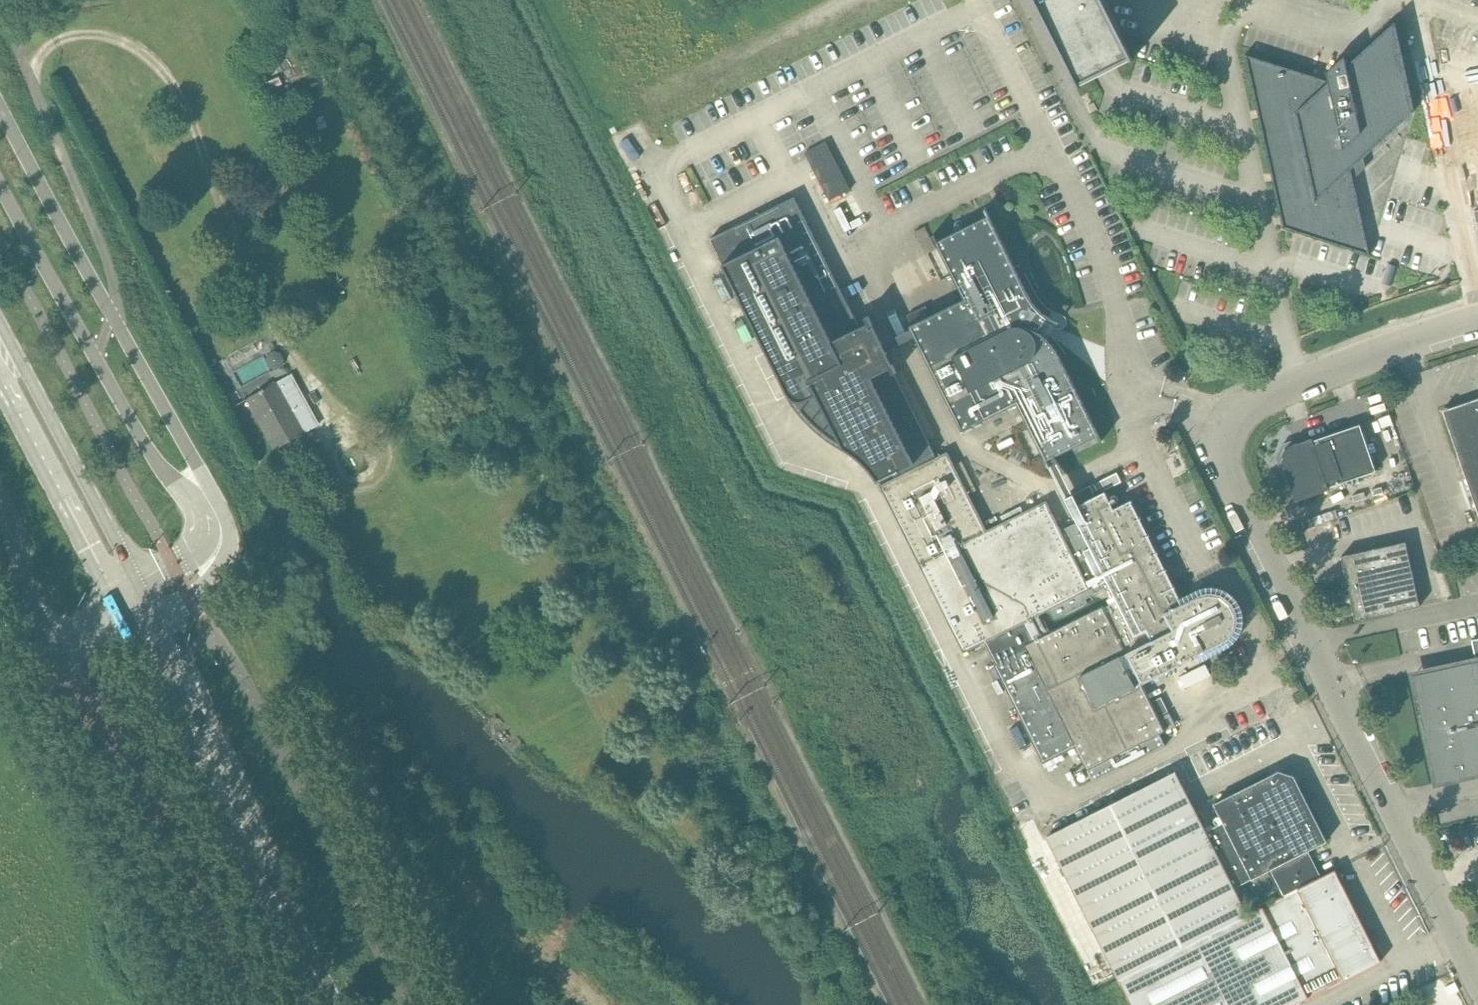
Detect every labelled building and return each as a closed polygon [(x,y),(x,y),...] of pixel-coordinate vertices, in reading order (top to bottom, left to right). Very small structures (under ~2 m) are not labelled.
[(1130,58),(1132,60),(1133,60),(1103,0),(1035,0),(1079,87),(1081,86),(1079,83),(1130,58)] [(1245,54),(1266,149),(1283,227),(1370,255),(1351,168),(1415,110),(1395,21),(1346,65),(1344,55),(1327,72),(1329,80),(1245,54)] [(805,152),(830,200),(850,189),(826,142),(805,152)] [(826,259),(825,257),(822,252),(794,196),(710,238),(786,391),(787,393),(789,397),(792,399),(796,401),(799,401),(803,401),(806,400),(817,395),(843,448),(849,451),(856,456),(862,461),(867,466),(871,472),(878,481),(893,473),(895,477),(880,485),(919,564),(964,652),(985,641),(996,663),(994,665),(1043,763),(1064,753),(1076,747),(1093,781),(1153,751),(1165,745),(1160,734),(1166,731),(1158,716),(1168,711),(1161,697),(1151,702),(1142,683),(1176,666),(1188,691),(1210,680),(1197,656),(1222,643),(1224,642),(1226,641),(1228,640),(1230,638),(1231,636),(1233,634),(1234,632),(1235,630),(1236,628),(1237,626),(1237,624),(1238,621),(1238,619),(1238,617),(1237,614),(1237,612),(1236,610),(1235,608),(1234,606),(1233,604),(1232,602),(1230,600),(1229,598),(1227,597),(1225,595),(1223,594),(1221,593),(1218,593),(1216,592),(1214,592),(1211,592),(1209,592),(1207,592),(1204,592),(1202,593),(1200,594),(1198,595),(1182,603),(1131,500),(1113,508),(1104,490),(1122,481),(1117,472),(1073,494),(1065,498),(1071,509),(1078,506),(1094,537),(1087,541),(1077,521),(1061,530),(1046,500),(1041,503),(1005,521),(987,530),(972,501),(965,487),(965,486),(954,464),(947,451),(936,457),(934,453),(928,440),(898,379),(895,373),(897,372),(887,351),(886,351),(882,343),(882,341),(873,324),(869,326),(868,323),(860,327),(841,289),(838,284),(837,282),(832,271),(831,270),(826,259)] [(1017,403),(1049,467),(1050,466),(1047,460),(1053,457),(1056,463),(1058,462),(1055,456),(1098,435),(1100,441),(1102,440),(1063,362),(1060,356),(1054,347),(1047,339),(1039,332),(1040,329),(1044,331),(1050,323),(1046,320),(1048,318),(1052,320),(1052,318),(1044,312),(1036,305),(1030,296),(986,208),(984,209),(987,215),(937,240),(934,234),(933,235),(964,298),(931,315),(926,305),(907,315),(912,325),(910,326),(962,430),(1017,403)] [(925,253),(935,248),(925,226),(915,231),(925,253)] [(278,382),(246,399),(252,412),(275,454),(292,446),(321,428),(293,373),(278,382)] [(1443,410),(1477,514),(1477,398),(1443,410)] [(1295,500),(1329,489),(1328,487),(1376,471),(1360,424),(1312,440),(1311,438),(1293,444),(1292,440),(1282,443),(1276,456),(1279,466),(1283,465),(1295,500)] [(306,462),(316,457),(311,449),(301,455),(306,462)] [(1355,620),(1420,606),(1405,542),(1341,556),(1347,583),(1344,583),(1341,587),(1342,592),(1346,594),(1349,594),(1355,620)] [(1477,773),(1477,638),(1471,639),(1476,660),(1445,668),(1450,688),(1417,695),(1437,782),(1477,773)] [(1169,713),(1160,717),(1167,730),(1176,726),(1169,713)] [(1175,771),(1047,836),(1111,965),(1241,900),(1235,888),(1271,870),(1277,882),(1314,863),(1308,850),(1327,841),(1297,783),(1294,775),(1279,770),(1272,774),(1214,803),(1223,822),(1205,831),(1182,785),(1176,772),(1175,771)] [(1111,965),(1131,1004),(1293,1004),(1380,961),(1335,870),(1321,877),(1314,863),(1277,882),(1284,896),(1248,914),(1241,900),(1111,965)]
